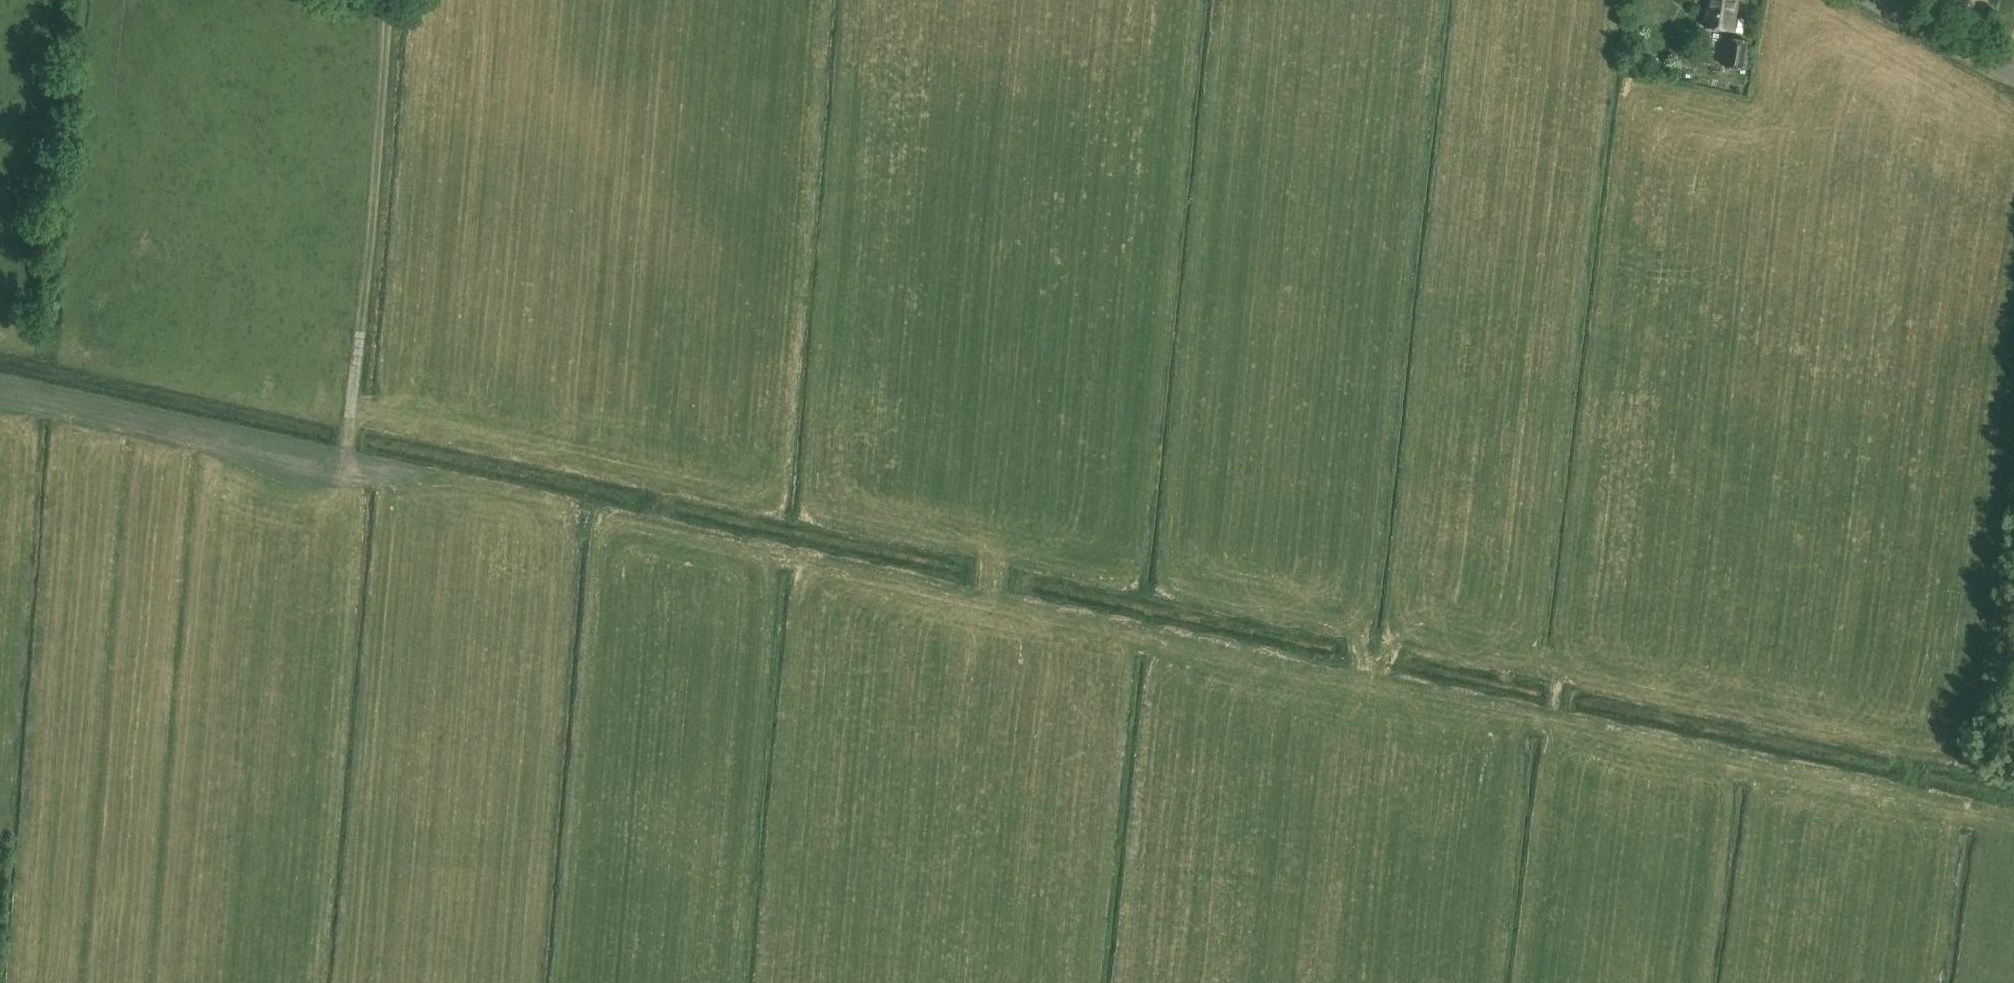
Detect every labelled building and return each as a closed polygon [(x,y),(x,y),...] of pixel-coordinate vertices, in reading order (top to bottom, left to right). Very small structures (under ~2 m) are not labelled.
[(1706,26),(1733,30),(1738,0),(1710,0),(1706,26)] [(1762,0),(1753,0),(1752,14),(1761,14),(1762,0)] [(1758,43),(1729,38),(1725,67),(1735,69),(1734,74),(1742,75),(1743,70),(1746,70),(1746,68),(1754,70),(1758,43)]
